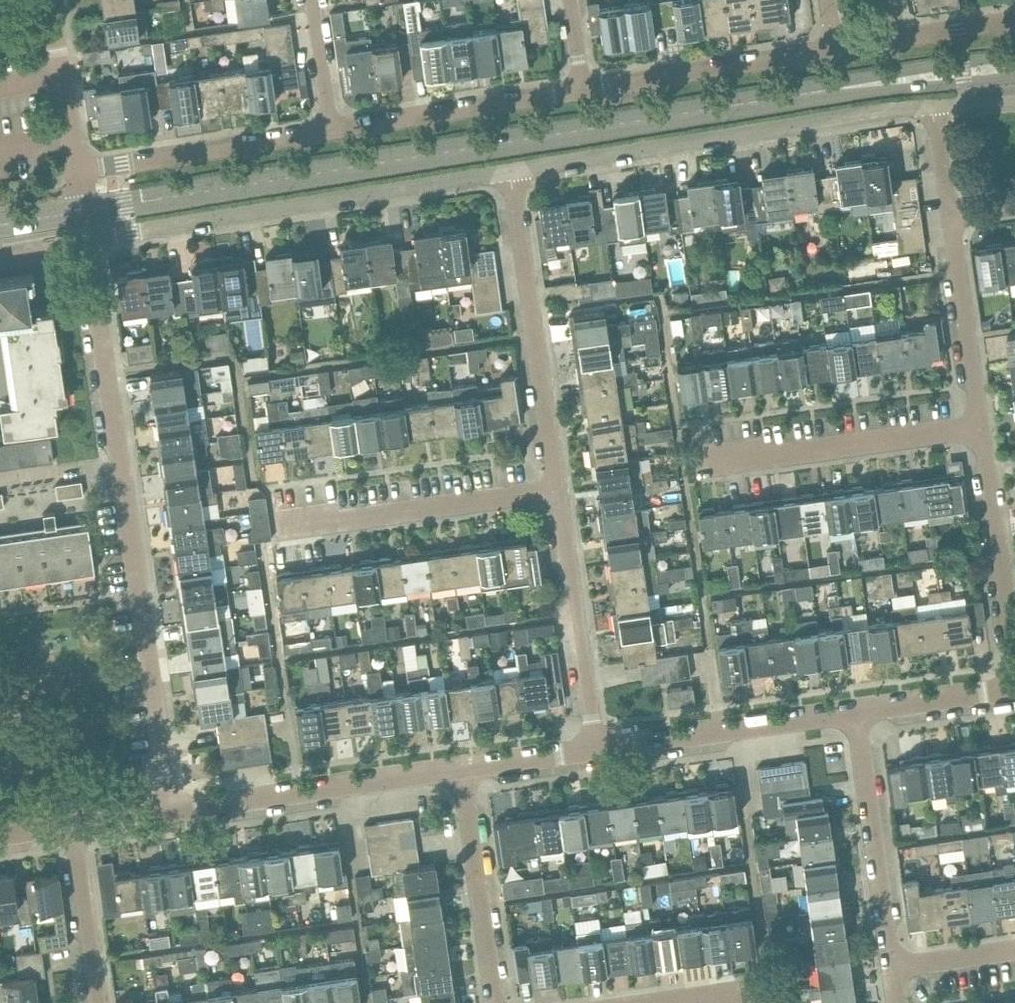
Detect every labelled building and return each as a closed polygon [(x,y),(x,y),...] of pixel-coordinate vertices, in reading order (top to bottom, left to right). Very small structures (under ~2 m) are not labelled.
[(134,0),(98,0),(99,6),(103,6),(104,15),(135,10),(134,0)] [(169,1),(170,11),(181,9),(179,0),(178,0),(169,1)] [(214,10),(224,8),(223,0),(215,0),(212,0),(214,10)] [(238,21),(272,16),(270,0),(267,0),(266,0),(235,0),(238,21)] [(404,1),(405,12),(415,10),(420,9),(418,0),(411,0),(404,1)] [(543,0),(517,0),(519,10),(544,6),(543,0)] [(624,5),(629,42),(654,38),(653,27),(664,25),(661,0),(658,0),(624,5)] [(703,31),(699,0),(661,0),(664,25),(675,24),(677,35),(703,31)] [(703,31),(728,27),(725,0),(699,0),(703,31)] [(728,27),(753,24),(750,0),(725,0),(728,27)] [(753,24),(754,29),(770,27),(769,21),(779,20),(778,16),(794,14),(792,0),(750,0),(753,24)] [(160,12),(170,11),(168,1),(159,3),(160,12)] [(404,1),(392,3),(394,13),(405,12),(404,1)] [(629,42),(624,5),(599,9),(598,1),(587,3),(591,32),(601,31),(603,45),(613,44),(614,48),(630,46),(629,42)] [(520,18),(521,22),(546,18),(544,6),(519,10),(520,18)] [(343,11),(345,22),(367,18),(366,7),(343,11)] [(105,40),(147,34),(144,8),(135,10),(104,15),(106,23),(102,24),(105,40)] [(330,12),(330,13),(337,64),(338,64),(338,62),(347,61),(351,86),(362,84),(363,88),(377,86),(377,82),(371,46),(370,36),(345,39),(341,11),(330,12)] [(496,17),(469,21),(471,32),(476,68),(502,65),(497,28),(496,17)] [(511,26),(497,28),(502,65),(527,61),(524,44),(549,41),(546,18),(521,22),(520,18),(510,19),(511,26)] [(469,20),(444,24),(444,25),(446,35),(451,72),(476,68),(471,32),(469,21),(469,20)] [(289,21),(263,25),(265,35),(265,37),(291,34),(289,21)] [(241,39),(265,35),(263,25),(240,29),(241,39)] [(408,30),(409,40),(413,66),(414,77),(451,72),(446,35),(444,25),(418,29),(408,30)] [(225,31),(213,33),(214,43),(226,41),(225,31)] [(213,33),(202,34),(204,44),(214,43),(213,33)] [(265,37),(267,50),(293,46),(291,34),(265,37)] [(162,40),(151,42),(153,52),(164,50),(162,40)] [(409,40),(371,46),(377,82),(402,79),(401,68),(413,66),(409,40)] [(142,53),(153,52),(151,42),(140,43),(142,53)] [(295,58),(293,46),(267,50),(268,57),(269,62),(295,58)] [(109,48),(82,52),(84,63),(111,59),(109,48)] [(259,66),(245,68),(250,105),(275,101),(274,89),(299,86),(295,58),(269,62),(268,57),(258,58),(259,66)] [(219,72),(224,109),(250,105),(245,68),(219,72)] [(119,75),(120,86),(126,123),(151,119),(149,108),(161,107),(157,81),(155,69),(119,75)] [(219,72),(194,75),(200,112),(224,109),(219,72)] [(200,112),(194,75),(157,81),(161,107),(172,105),(174,116),(200,112)] [(93,86),(83,87),(87,117),(98,115),(99,127),(110,125),(110,130),(126,127),(126,123),(120,86),(94,90),(93,86)] [(876,153),(860,155),(861,160),(866,196),(868,211),(893,207),(892,204),(891,192),(917,188),(915,176),(890,180),(887,156),(877,158),(876,153)] [(837,174),(825,176),(830,210),(842,208),(852,207),(851,198),(866,196),(861,160),(835,163),(837,174)] [(763,184),(751,186),(756,220),(793,215),(792,211),(787,170),(786,166),(771,168),(771,172),(761,173),(763,184)] [(812,166),(787,170),(792,211),(808,209),(807,204),(812,204),(813,212),(830,210),(825,176),(814,177),(812,166)] [(738,177),(713,180),(719,230),(720,231),(744,228),(744,222),(756,220),(751,186),(740,188),(738,177)] [(688,195),(677,196),(682,230),(694,229),(693,220),(702,219),(703,232),(719,230),(713,180),(687,184),(688,195)] [(669,232),(682,230),(677,196),(666,198),(664,187),(638,190),(643,227),(668,224),(669,232)] [(918,200),(917,188),(891,192),(892,204),(918,200)] [(614,205),(603,207),(608,241),(620,239),(620,243),(645,240),(643,227),(638,190),(613,194),(614,205)] [(554,239),(569,237),(564,201),(564,196),(547,198),(548,203),(538,204),(541,219),(536,220),(536,219),(535,219),(541,260),(557,258),(554,239)] [(585,244),(608,241),(603,207),(592,208),(590,197),(564,201),(569,237),(584,235),(585,244)] [(893,207),(894,216),(920,212),(918,200),(892,204),(893,207)] [(920,212),(894,216),(896,227),(922,224),(920,212)] [(896,227),(897,239),(923,235),(922,224),(896,227)] [(454,225),(438,227),(439,232),(446,284),(472,281),(471,275),(470,264),(495,260),(493,248),(469,252),(465,228),(455,230),(454,225)] [(403,248),(409,290),(446,284),(439,232),(414,235),(415,246),(403,248)] [(923,235),(897,239),(899,252),(925,248),(923,235)] [(410,295),(409,290),(403,248),(393,249),(391,238),(365,242),(370,280),(395,276),(398,297),(410,295)] [(1003,243),(1009,279),(1009,283),(1014,283),(1014,241),(1003,243)] [(345,283),(370,280),(365,242),(340,246),(341,257),(330,258),(335,292),(346,290),(345,283)] [(982,283),(1009,279),(1003,243),(976,246),(982,283)] [(317,249),(291,252),(296,290),(299,305),(336,300),(335,292),(330,258),(319,260),(317,249)] [(270,293),(296,290),(291,252),(265,256),(267,267),(255,269),(260,303),(272,301),(270,293)] [(232,256),(217,258),(223,307),(225,319),(248,316),(249,318),(262,316),(260,303),(255,269),(254,258),(243,259),(233,261),(232,256)] [(193,277),(181,279),(186,312),(223,307),(217,258),(201,260),(201,265),(191,266),(193,277)] [(470,264),(471,275),(497,272),(495,260),(470,264)] [(122,313),(148,310),(143,273),(142,269),(127,271),(128,275),(117,277),(122,313)] [(169,270),(143,273),(148,310),(171,307),(173,314),(186,312),(181,279),(170,281),(169,270)] [(498,285),(497,272),(471,275),(472,281),(473,288),(498,285)] [(5,320),(17,404),(0,407),(0,413),(3,435),(58,427),(54,401),(66,399),(52,306),(31,310),(30,303),(26,276),(34,275),(34,273),(1,278),(1,279),(0,279),(0,321),(5,320)] [(650,275),(628,278),(630,293),(652,290),(652,286),(650,275)] [(796,277),(790,282),(796,288),(801,283),(796,277)] [(576,281),(550,285),(552,300),(578,296),(576,286),(576,283),(576,281)] [(590,281),(576,283),(576,286),(578,296),(578,301),(592,299),(590,281)] [(473,288),(475,301),(500,297),(498,285),(473,288)] [(889,287),(891,298),(901,296),(899,285),(889,287)] [(726,289),(706,292),(708,304),(728,301),(726,289)] [(869,290),(849,293),(851,306),(871,303),(869,290)] [(677,305),(688,304),(687,292),(675,293),(677,305)] [(840,294),(820,297),(822,310),(842,307),(840,294)] [(902,307),(901,296),(891,298),(893,308),(902,307)] [(500,297),(475,301),(476,312),(502,308),(500,297)] [(790,301),(792,312),(801,310),(800,300),(790,301)] [(458,302),(449,303),(451,314),(460,313),(458,302)] [(761,315),(770,313),(769,304),(760,305),(761,315)] [(740,308),(742,319),(752,318),(750,307),(740,308)] [(573,314),(568,315),(571,331),(575,330),(577,340),(630,333),(629,321),(607,324),(605,311),(604,309),(573,314)] [(724,324),(739,322),(737,309),(723,310),(724,324)] [(803,321),(801,310),(792,312),(793,323),(803,321)] [(983,330),(1014,326),(1014,323),(1013,310),(981,315),(983,330)] [(722,323),(721,312),(700,315),(702,325),(722,323)] [(690,315),(692,326),(702,325),(700,315),(700,314),(690,315)] [(656,317),(634,320),(636,332),(657,329),(656,317)] [(753,329),(752,318),(742,319),(743,330),(753,329)] [(926,328),(901,332),(905,363),(921,361),(922,364),(931,363),(930,358),(946,355),(941,320),(925,322),(926,328)] [(451,324),(437,326),(439,342),(453,340),(451,324)] [(692,326),(694,337),(704,336),(702,325),(692,326)] [(636,332),(630,333),(632,343),(648,340),(650,354),(660,352),(661,352),(657,329),(636,332)] [(881,370),(890,369),(889,365),(905,363),(901,332),(876,335),(881,370)] [(227,333),(206,336),(208,351),(229,349),(227,333)] [(572,349),(575,365),(612,359),(610,346),(632,343),(630,333),(577,340),(578,349),(572,349)] [(876,335),(851,339),(856,370),(872,368),(872,372),(881,370),(876,335)] [(800,336),(775,340),(777,350),(782,385),(791,383),(790,380),(806,377),(802,346),(800,336)] [(387,337),(379,338),(381,352),(393,350),(392,341),(387,337)] [(832,377),(840,376),(840,373),(856,370),(851,339),(826,343),(832,377)] [(756,385),(772,382),(772,386),(782,385),(777,350),(775,340),(750,344),(750,345),(752,354),(756,385)] [(151,342),(127,345),(129,360),(129,363),(154,359),(151,342)] [(806,377),(822,375),(823,379),(832,377),(826,343),(802,346),(806,377)] [(732,392),(741,390),(740,387),(756,385),(752,354),(750,345),(726,349),(727,357),(732,392)] [(485,347),(467,350),(468,361),(478,359),(487,358),(485,347)] [(702,361),(706,392),(722,389),(723,393),(732,392),(727,357),(726,349),(726,347),(701,351),(702,361)] [(305,360),(304,350),(290,351),(291,362),(305,360)] [(244,355),(245,369),(269,367),(269,354),(244,355)] [(417,357),(419,368),(428,367),(427,356),(417,357)] [(480,370),(478,359),(468,361),(470,372),(480,370)] [(584,389),(615,385),(627,383),(638,382),(636,370),(614,374),(612,359),(575,365),(577,380),(582,379),(584,389)] [(400,362),(403,381),(413,379),(410,361),(400,362)] [(691,398),(691,394),(706,392),(702,361),(677,365),(682,399),(691,398)] [(382,362),(372,364),(374,376),(384,374),(382,362)] [(374,376),(372,364),(362,365),(364,377),(374,376)] [(149,400),(153,399),(202,393),(198,367),(150,374),(152,390),(147,390),(149,400)] [(430,377),(428,367),(419,368),(420,379),(430,377)] [(318,372),(320,382),(330,381),(328,370),(318,372)] [(500,384),(477,388),(483,426),(492,425),(492,428),(508,426),(507,418),(523,415),(517,374),(499,377),(500,384)] [(295,375),(277,378),(279,388),(280,398),(286,397),(290,390),(297,389),(295,375)] [(221,378),(223,390),(233,388),(231,377),(221,378)] [(269,390),(270,390),(279,388),(277,378),(268,379),(269,390)] [(268,379),(248,382),(249,393),(269,390),(268,379)] [(331,392),(330,381),(320,382),(322,393),(331,392)] [(638,382),(628,383),(629,394),(647,391),(645,381),(638,382)] [(476,384),(452,387),(458,433),(467,432),(474,431),(473,427),(483,426),(477,388),(476,384)] [(582,414),(588,414),(619,409),(615,385),(584,389),(585,398),(580,399),(582,414)] [(427,389),(429,403),(433,433),(442,432),(443,435),(458,433),(452,387),(427,389)] [(234,398),(233,388),(223,390),(224,400),(234,398)] [(270,390),(269,390),(270,399),(276,399),(280,398),(279,388),(270,390)] [(202,393),(153,399),(157,424),(205,417),(203,402),(202,393)] [(280,398),(276,399),(284,455),(294,453),(294,457),(309,455),(305,420),(290,423),(286,397),(280,398)] [(367,397),(352,400),(352,401),(354,413),(359,447),(368,446),(375,445),(374,442),(384,440),(378,400),(368,402),(367,397)] [(402,397),(378,400),(384,440),(393,439),(393,442),(409,440),(404,406),(402,397)] [(254,428),(259,462),(276,459),(275,456),(284,455),(276,399),(270,399),(266,400),(269,425),(254,428)] [(429,403),(404,406),(409,440),(424,438),(424,434),(433,433),(429,403)] [(309,455),(325,452),(325,449),(334,447),(331,417),(329,404),(303,408),(305,420),(309,455)] [(588,414),(591,439),(645,431),(643,420),(634,421),(634,422),(621,424),(619,409),(588,414)] [(354,413),(331,417),(334,447),(343,446),(344,450),(359,447),(354,413)] [(205,417),(157,424),(161,449),(206,442),(209,442),(205,417)] [(659,429),(654,430),(656,440),(673,438),(671,427),(659,429)] [(593,448),(587,449),(589,464),(595,464),(626,459),(625,448),(637,446),(637,443),(646,442),(645,431),(591,439),(593,448)] [(243,456),(240,437),(239,432),(228,434),(230,443),(232,457),(243,456)] [(217,435),(218,440),(219,445),(230,443),(228,434),(217,435)] [(41,463),(53,461),(50,438),(38,439),(41,463)] [(41,463),(38,439),(26,441),(29,465),(41,463)] [(26,441),(14,443),(17,467),(29,465),(26,441)] [(159,474),(164,473),(197,468),(195,454),(208,452),(206,442),(161,449),(162,458),(157,459),(159,474)] [(17,467),(14,443),(2,445),(5,468),(17,467)] [(626,459),(595,464),(599,488),(630,484),(642,482),(652,480),(651,470),(641,472),(639,458),(626,459)] [(200,493),(197,468),(164,473),(168,498),(200,493)] [(932,479),(923,481),(927,511),(968,505),(964,478),(948,481),(947,473),(938,475),(931,476),(932,479)] [(236,477),(238,488),(247,486),(246,475),(236,477)] [(642,482),(643,493),(653,492),(653,491),(668,489),(667,478),(652,480),(642,482)] [(906,479),(897,481),(902,515),(927,511),(923,481),(913,482),(913,478),(906,479)] [(81,481),(55,484),(57,498),(83,495),(81,481)] [(882,486),(873,488),(877,519),(902,515),(897,481),(888,482),(882,483),(882,486)] [(599,488),(602,513),(634,508),(632,495),(630,484),(599,488)] [(856,487),(848,488),(853,522),(854,530),(879,526),(877,519),(873,488),(864,489),(863,486),(856,487)] [(833,494),(823,495),(828,526),(830,540),(855,536),(854,530),(853,522),(848,488),(839,489),(832,490),(833,494)] [(166,524),(172,523),(204,518),(202,504),(218,501),(216,491),(200,493),(168,498),(169,507),(164,508),(166,524)] [(828,526),(823,495),(807,497),(807,494),(798,495),(803,529),(828,526)] [(782,501),(773,502),(778,533),(803,529),(798,495),(789,496),(782,497),(782,501)] [(267,509),(265,496),(248,499),(250,512),(267,509)] [(757,501),(748,502),(753,536),(778,533),(773,502),(764,504),(764,500),(757,501)] [(733,508),(724,509),(728,540),(753,536),(748,502),(739,503),(732,504),(733,508)] [(650,531),(647,506),(634,508),(602,513),(596,513),(599,530),(605,529),(606,538),(650,531)] [(699,509),(698,509),(701,532),(703,544),(728,540),(724,509),(715,511),(714,507),(707,508),(699,509)] [(267,509),(250,512),(252,527),(269,525),(267,509)] [(43,513),(45,526),(56,524),(54,511),(43,513)] [(670,528),(686,526),(684,517),(669,519),(670,528)] [(225,539),(224,526),(206,529),(204,518),(172,523),(175,548),(222,540),(225,539)] [(94,569),(87,524),(0,537),(0,583),(94,569)] [(665,529),(650,531),(606,538),(609,562),(641,558),(654,556),(652,542),(667,540),(665,529)] [(890,529),(879,531),(881,541),(892,539),(890,529)] [(926,537),(928,548),(938,546),(936,535),(926,537)] [(509,542),(500,544),(506,583),(547,577),(542,542),(526,544),(525,536),(508,539),(509,542)] [(957,547),(966,553),(973,543),(964,537),(957,547)] [(175,548),(179,573),(212,568),(209,551),(222,549),(220,541),(226,540),(225,539),(222,540),(175,548)] [(475,544),(479,578),(481,587),(506,583),(500,544),(490,545),(490,541),(475,544)] [(475,544),(458,546),(459,549),(450,551),(455,581),(479,578),(475,544)] [(939,557),(938,546),(928,548),(929,559),(939,557)] [(256,549),(247,550),(249,562),(258,561),(256,549)] [(450,551),(441,552),(440,549),(425,551),(430,585),(455,581),(450,551)] [(240,564),(249,562),(247,550),(238,551),(240,564)] [(827,551),(828,562),(838,561),(837,550),(827,551)] [(425,551),(409,553),(409,557),(401,558),(405,588),(430,585),(425,551)] [(781,555),(772,556),(774,570),(783,569),(781,555)] [(883,555),(858,558),(859,569),(884,565),(883,555)] [(391,556),(375,558),(380,592),(382,602),(407,598),(405,588),(401,558),(391,559),(391,556)] [(375,558),(359,560),(360,564),(351,565),(355,596),(380,592),(375,558)] [(613,588),(667,580),(681,578),(680,567),(656,570),(656,571),(643,572),(641,558),(609,562),(613,588)] [(840,571),(838,561),(828,562),(830,573),(840,571)] [(341,563),(325,565),(331,599),(355,596),(351,565),(342,567),(341,563)] [(727,565),(729,576),(739,575),(737,564),(727,565)] [(311,571),(301,572),(306,603),(307,613),(332,609),(331,599),(325,565),(310,567),(311,571)] [(681,578),(693,576),(692,565),(680,567),(681,578)] [(946,565),(935,566),(937,577),(948,575),(946,565)] [(783,569),(785,579),(795,578),(794,567),(783,569)] [(214,582),(212,568),(179,573),(183,598),(228,591),(226,581),(214,582)] [(922,572),(921,568),(911,569),(911,570),(912,578),(917,577),(922,572)] [(259,569),(248,571),(250,588),(261,587),(259,569)] [(292,574),(292,570),(275,573),(280,607),(306,603),(301,572),(292,574)] [(880,574),(882,585),(892,583),(890,572),(880,574)] [(740,586),(739,575),(729,576),(730,587),(740,586)] [(667,580),(613,588),(617,612),(648,608),(648,607),(659,605),(657,591),(668,590),(667,580)] [(894,594),(892,583),(882,585),(884,596),(894,594)] [(811,584),(794,586),(796,597),(796,598),(813,596),(811,584)] [(250,588),(248,589),(251,612),(252,612),(265,610),(261,587),(250,588)] [(781,588),(782,599),(792,598),(791,587),(781,588)] [(942,612),(946,643),(962,641),(963,644),(972,643),(970,625),(985,623),(982,599),(964,602),(963,597),(951,599),(949,589),(939,590),(940,601),(942,612)] [(940,601),(939,590),(928,592),(929,602),(940,601)] [(183,598),(178,599),(181,622),(231,615),(228,591),(183,598)] [(457,593),(445,595),(447,604),(448,609),(459,608),(458,603),(457,593)] [(735,595),(723,597),(724,609),(737,607),(735,595)] [(503,599),(504,610),(514,609),(513,598),(503,599)] [(793,599),(792,598),(782,599),(784,610),(794,609),(793,599)] [(863,655),(863,659),(872,657),(867,623),(866,611),(852,613),(850,603),(839,605),(847,657),(863,655)] [(915,604),(891,608),(892,619),(897,650),(913,648),(913,651),(922,650),(917,616),(915,604)] [(818,630),(823,665),(832,663),(831,660),(847,657),(839,605),(829,606),(830,616),(831,616),(833,628),(818,630)] [(619,628),(620,637),(674,629),(672,618),(650,621),(648,608),(617,612),(611,613),(613,628),(619,628)] [(514,609),(504,610),(505,612),(506,621),(511,620),(516,620),(514,609)] [(254,627),(267,625),(265,610),(252,612),(254,627)] [(486,624),(485,615),(484,611),(465,614),(467,627),(486,624)] [(404,614),(405,625),(415,623),(414,612),(404,614)] [(917,616),(922,650),(931,649),(930,645),(946,643),(942,612),(917,616)] [(231,615),(181,622),(183,638),(189,637),(189,643),(188,643),(189,647),(190,647),(235,640),(231,615)] [(698,617),(691,618),(692,626),(699,625),(698,617)] [(763,670),(764,673),(773,672),(768,637),(766,624),(752,626),(751,617),(740,619),(743,641),(747,672),(763,670)] [(732,678),(732,674),(747,672),(743,641),(740,619),(729,621),(731,631),(716,633),(723,679),(732,678)] [(823,665),(818,630),(816,619),(791,623),(791,624),(797,665),(813,662),(813,666),(823,665)] [(867,623),(872,657),(881,656),(881,652),(897,650),(892,619),(867,623)] [(426,622),(415,623),(417,634),(427,632),(426,622)] [(417,634),(415,623),(405,625),(407,635),(417,634)] [(551,623),(537,625),(539,639),(553,637),(551,623)] [(385,626),(387,640),(400,638),(398,624),(385,626)] [(781,626),(782,635),(768,637),(773,672),(782,671),(781,667),(797,665),(791,624),(781,626)] [(370,642),(387,640),(385,626),(385,625),(368,628),(370,642)] [(505,629),(489,631),(492,648),(507,646),(505,629)] [(675,639),(674,629),(620,637),(624,662),(639,660),(655,657),(653,642),(675,639)] [(271,655),(269,642),(268,630),(258,632),(259,643),(261,656),(271,655)] [(258,632),(247,633),(248,644),(259,643),(258,632)] [(489,643),(487,632),(472,634),(473,645),(489,643)] [(347,634),(336,635),(337,646),(348,644),(347,634)] [(458,636),(459,647),(469,645),(468,635),(458,636)] [(316,638),(311,638),(311,639),(313,649),(317,648),(332,646),(330,636),(316,638)] [(311,639),(282,643),(283,653),(313,649),(311,639)] [(236,651),(235,640),(190,647),(194,672),(226,668),(224,653),(236,651)] [(427,664),(426,653),(416,654),(415,642),(406,643),(408,665),(427,664)] [(469,645),(460,647),(461,658),(461,659),(466,659),(466,657),(471,656),(469,645)] [(358,651),(360,661),(370,660),(368,649),(358,651)] [(516,652),(519,674),(523,705),(532,703),(533,707),(549,705),(548,695),(564,693),(557,650),(540,652),(541,659),(527,661),(526,651),(516,652)] [(354,651),(339,654),(341,668),(357,666),(354,651)] [(687,652),(665,655),(666,667),(689,664),(687,652)] [(639,660),(641,671),(666,667),(665,655),(655,657),(639,660)] [(371,671),(371,669),(370,660),(360,661),(362,672),(367,672),(371,671)] [(467,664),(469,676),(469,681),(474,712),(490,710),(490,713),(499,712),(494,678),(480,680),(478,663),(467,664)] [(689,664),(666,667),(668,680),(691,676),(689,664)] [(263,666),(266,688),(276,686),(273,665),(263,666)] [(428,665),(417,667),(420,688),(424,719),(440,717),(441,720),(450,719),(445,685),(430,687),(428,675),(429,675),(428,665)] [(197,697),(244,691),(244,690),(241,666),(226,668),(194,672),(197,697)] [(395,692),(400,726),(409,725),(408,722),(424,719),(420,688),(417,667),(406,668),(409,690),(395,692)] [(642,684),(668,680),(666,667),(641,671),(642,684)] [(370,696),(374,727),(390,724),(391,728),(400,726),(395,692),(383,694),(380,668),(371,669),(371,671),(367,672),(370,696)] [(494,678),(499,712),(508,711),(507,707),(523,705),(519,674),(494,678)] [(328,680),(317,681),(319,691),(329,690),(328,680)] [(319,691),(317,681),(307,683),(308,693),(319,691)] [(445,685),(450,719),(458,718),(458,714),(474,712),(469,681),(445,685)] [(666,689),(669,705),(695,701),(692,685),(666,689)] [(277,695),(276,686),(266,688),(267,697),(277,695)] [(245,699),(244,691),(197,697),(201,722),(216,719),(218,731),(243,728),(241,715),(233,716),(231,701),(245,699)] [(374,727),(370,696),(345,699),(350,734),(359,732),(358,729),(374,727)] [(345,699),(320,703),(325,734),(341,731),(341,735),(350,734),(345,699)] [(325,734),(320,703),(295,707),(300,741),(309,740),(309,736),(325,734)] [(264,711),(241,715),(243,728),(266,725),(264,711)] [(243,728),(245,740),(257,738),(268,736),(266,725),(243,728)] [(220,743),(232,741),(245,740),(243,728),(218,731),(220,743)] [(268,736),(257,738),(261,762),(271,761),(268,736)] [(261,762),(257,738),(245,740),(248,764),(261,762)] [(245,740),(232,741),(236,766),(248,764),(245,740)] [(223,768),(236,766),(232,741),(220,743),(223,768)] [(1001,744),(1006,778),(1014,777),(1014,741),(1001,744)] [(984,742),(975,744),(981,781),(995,779),(997,793),(1008,792),(1006,778),(1001,744),(984,746),(984,742)] [(966,745),(967,748),(951,751),(956,785),(981,781),(975,744),(966,745)] [(926,754),(931,789),(932,797),(947,794),(948,802),(958,801),(956,785),(951,751),(935,753),(934,750),(926,751),(926,754)] [(931,789),(926,754),(926,751),(917,752),(917,756),(901,758),(902,763),(886,765),(891,802),(909,800),(908,792),(931,789)] [(793,762),(797,788),(809,786),(805,760),(793,762)] [(793,762),(782,764),(786,789),(797,788),(793,762)] [(770,765),(774,791),(786,789),(782,764),(770,765)] [(760,793),(774,791),(770,765),(757,767),(760,793)] [(722,784),(723,787),(707,790),(711,820),(737,817),(732,782),(722,784)] [(786,789),(788,801),(810,797),(809,786),(797,788),(786,789)] [(691,788),(682,790),(687,824),(688,836),(713,833),(711,820),(707,790),(691,792),(691,788)] [(762,805),(788,801),(786,789),(774,791),(760,793),(762,805)] [(687,824),(682,790),(673,791),(673,794),(658,797),(662,827),(687,824)] [(641,795),(632,797),(637,831),(662,827),(658,797),(642,799),(641,795)] [(822,795),(810,797),(812,808),(832,805),(831,797),(822,798),(822,795)] [(637,831),(632,797),(624,798),(624,802),(608,804),(612,835),(637,831)] [(788,801),(790,813),(798,812),(797,810),(812,808),(810,797),(788,801)] [(1005,813),(1014,811),(1014,810),(1014,800),(1009,801),(1004,802),(1005,813)] [(784,814),(790,813),(788,801),(762,805),(764,817),(784,814)] [(592,803),(583,804),(588,838),(612,835),(608,804),(592,806),(592,803)] [(588,838),(583,804),(574,805),(575,809),(559,811),(563,842),(588,838)] [(797,810),(798,812),(790,813),(784,814),(787,838),(799,836),(829,832),(828,823),(834,822),(832,805),(812,808),(797,810)] [(542,810),(533,811),(539,854),(564,851),(563,842),(559,811),(543,813),(542,810)] [(509,822),(493,824),(498,860),(539,854),(533,811),(517,813),(518,817),(509,818),(509,822)] [(1012,823),(1014,822),(1014,811),(1005,813),(1007,824),(1012,823)] [(412,817),(400,819),(403,833),(414,832),(412,817)] [(400,819),(389,820),(394,847),(405,845),(403,833),(400,819)] [(389,820),(378,822),(382,848),(394,847),(389,820)] [(961,820),(943,823),(944,833),(963,830),(961,822),(961,820)] [(969,821),(961,822),(963,830),(970,829),(969,821)] [(368,850),(382,848),(378,822),(364,824),(368,850)] [(911,827),(912,837),(922,836),(921,826),(911,827)] [(414,832),(403,833),(405,845),(416,843),(415,838),(414,832)] [(799,836),(802,861),(833,856),(829,832),(799,836)] [(999,833),(988,834),(989,844),(1001,842),(999,833)] [(989,844),(988,834),(968,837),(969,847),(989,844)] [(962,838),(938,842),(940,852),(964,848),(962,838)] [(674,839),(664,841),(665,850),(676,849),(674,839)] [(765,841),(755,843),(758,858),(767,856),(765,841)] [(940,852),(938,842),(916,845),(917,855),(940,852)] [(416,843),(405,845),(394,847),(396,859),(418,856),(416,843)] [(715,843),(709,844),(711,855),(721,854),(719,843),(715,843)] [(329,848),(329,844),(313,847),(317,877),(318,881),(332,879),(334,891),(348,889),(346,876),(343,876),(339,847),(329,848)] [(293,884),(318,881),(317,877),(313,847),(297,849),(298,852),(289,854),(293,884)] [(368,850),(370,863),(396,859),(394,847),(382,848),(368,850)] [(279,852),(263,854),(268,888),(293,884),(289,854),(280,855),(279,852)] [(248,860),(239,861),(245,904),(270,901),(268,888),(263,854),(248,856),(248,860)] [(721,854),(711,855),(713,866),(718,865),(722,865),(721,854)] [(418,856),(396,859),(397,870),(403,869),(420,867),(419,866),(418,856)] [(836,882),(833,856),(802,861),(806,886),(836,882)] [(616,858),(611,858),(612,869),(622,868),(620,857),(616,858)] [(214,861),(219,895),(233,893),(235,906),(245,904),(239,861),(230,862),(230,859),(214,861)] [(397,870),(396,859),(370,863),(371,874),(397,870)] [(199,867),(190,868),(194,899),(219,895),(214,861),(198,863),(199,867)] [(642,864),(644,876),(667,873),(665,861),(642,864)] [(407,895),(438,890),(435,863),(419,866),(420,867),(403,869),(407,895)] [(993,868),(999,912),(1008,910),(1009,916),(1014,915),(1014,864),(993,868)] [(164,868),(169,902),(194,899),(190,868),(181,869),(180,866),(164,868)] [(155,904),(169,902),(164,868),(149,870),(149,874),(140,875),(145,906),(147,918),(157,916),(155,904)] [(622,868),(612,869),(614,880),(619,880),(624,879),(622,868)] [(993,868),(968,871),(974,915),(975,921),(991,919),(990,913),(999,912),(993,868)] [(744,869),(719,873),(721,885),(746,881),(744,869)] [(769,871),(760,872),(762,892),(772,890),(770,876),(769,871)] [(945,887),(950,919),(958,918),(959,923),(975,921),(974,915),(968,871),(961,872),(956,879),(957,886),(945,887)] [(568,876),(569,887),(594,883),(592,872),(568,876)] [(0,875),(0,922),(19,920),(19,922),(32,920),(31,910),(29,895),(28,895),(17,897),(13,873),(0,875)] [(122,917),(121,909),(145,906),(140,875),(131,877),(131,873),(114,875),(115,883),(99,885),(104,919),(122,917)] [(16,953),(18,966),(43,962),(42,950),(68,946),(58,874),(25,879),(28,895),(29,895),(31,910),(54,907),(58,919),(57,931),(38,933),(40,949),(16,953)] [(362,899),(363,901),(373,899),(369,874),(355,876),(358,900),(362,899)] [(525,877),(501,881),(503,896),(527,893),(544,890),(543,879),(542,875),(525,877)] [(705,875),(694,877),(696,887),(707,885),(705,875)] [(543,879),(544,890),(569,887),(568,876),(543,879)] [(669,880),(670,891),(696,887),(694,877),(669,880)] [(940,920),(950,919),(945,887),(924,890),(922,878),(902,881),(909,930),(941,925),(940,920)] [(806,886),(809,911),(840,906),(836,882),(806,886)] [(638,885),(640,896),(649,895),(648,884),(638,885)] [(305,890),(294,892),(296,902),(307,900),(305,890)] [(410,919),(442,915),(438,890),(407,895),(410,919)] [(605,890),(595,892),(596,901),(607,900),(605,890)] [(762,892),(765,912),(777,910),(774,890),(772,890),(762,892)] [(294,892),(284,893),(285,903),(296,902),(294,892)] [(596,901),(595,892),(570,895),(571,905),(571,906),(596,902),(596,901)] [(571,905),(570,895),(561,896),(562,906),(571,905)] [(649,895),(640,896),(641,907),(651,906),(649,895)] [(551,909),(549,898),(539,900),(541,911),(551,909)] [(374,909),(373,899),(363,901),(364,911),(374,909)] [(207,906),(196,907),(196,911),(199,928),(201,940),(212,938),(208,916),(207,906)] [(725,909),(731,951),(756,948),(750,906),(725,909)] [(800,938),(813,936),(844,931),(840,906),(809,911),(800,912),(803,929),(799,929),(800,938)] [(337,909),(338,920),(353,918),(351,907),(337,909)] [(271,908),(246,911),(250,933),(254,932),(274,929),(271,908)] [(551,909),(541,911),(542,921),(552,920),(551,909)] [(731,951),(725,909),(700,913),(707,955),(731,951)] [(245,934),(250,933),(246,911),(241,912),(245,934)] [(691,925),(676,927),(681,959),(707,955),(700,913),(690,915),(691,925)] [(404,946),(445,939),(442,915),(410,919),(401,921),(404,946)] [(649,917),(649,919),(656,962),(681,959),(676,927),(662,929),(660,915),(649,917)] [(776,916),(766,917),(770,942),(779,941),(784,940),(781,915),(776,916)] [(626,934),(631,966),(656,962),(649,919),(625,923),(626,934)] [(340,928),(337,929),(338,941),(356,938),(354,926),(349,927),(340,928)] [(199,928),(179,931),(181,943),(201,940),(199,928)] [(602,938),(600,929),(575,932),(577,941),(581,973),(607,969),(602,938)] [(847,955),(844,931),(813,936),(816,960),(847,955)] [(169,932),(149,935),(151,947),(171,944),(169,932)] [(294,935),(296,946),(306,944),(304,933),(294,935)] [(631,966),(626,934),(602,938),(607,969),(631,966)] [(532,980),(556,977),(552,945),(551,936),(526,940),(526,942),(510,944),(515,976),(531,973),(532,980)] [(368,940),(370,950),(380,949),(378,938),(368,940)] [(408,970),(449,964),(445,939),(404,946),(408,970)] [(254,941),(250,941),(251,951),(262,950),(261,940),(254,941)] [(240,953),(251,951),(250,941),(238,943),(240,953)] [(581,973),(577,941),(552,945),(556,977),(581,973)] [(779,941),(770,942),(771,952),(781,951),(779,941)] [(307,955),(306,944),(296,946),(297,957),(307,955)] [(196,949),(197,960),(207,959),(206,948),(196,949)] [(370,949),(365,950),(367,962),(371,962),(381,960),(380,949),(370,950),(370,949)] [(163,954),(150,956),(152,966),(165,964),(163,954)] [(816,960),(820,985),(851,981),(847,955),(816,960)] [(138,958),(140,968),(152,966),(150,956),(138,958)] [(335,1002),(361,1002),(354,958),(329,961),(335,1002)] [(209,970),(207,959),(197,960),(199,971),(209,970)] [(304,965),(310,1002),(335,1002),(329,961),(304,965)] [(37,997),(34,977),(45,975),(43,962),(18,966),(19,976),(0,979),(0,1002),(37,997)] [(405,996),(421,994),(456,989),(455,979),(451,979),(449,964),(408,970),(401,971),(405,996)] [(304,965),(280,969),(285,1002),(310,1002),(304,965)] [(254,970),(257,988),(260,1002),(285,1002),(280,969),(279,966),(254,970)] [(205,980),(205,983),(209,1002),(234,1002),(232,991),(230,977),(205,980)] [(776,991),(786,990),(784,979),(774,980),(776,991)] [(183,999),(183,1002),(209,1002),(205,983),(205,980),(191,983),(193,997),(183,999)] [(808,987),(809,998),(821,996),(822,1002),(854,1002),(851,981),(820,985),(808,987)] [(156,988),(157,996),(158,1002),(183,1002),(183,999),(181,990),(167,993),(166,986),(156,988)] [(385,986),(371,988),(373,1001),(387,999),(385,986)] [(257,988),(232,991),(234,1002),(260,1002),(257,988)] [(421,994),(422,1002),(460,1002),(459,997),(458,998),(456,989),(421,994)] [(776,991),(778,1002),(788,1002),(786,990),(776,991)]
